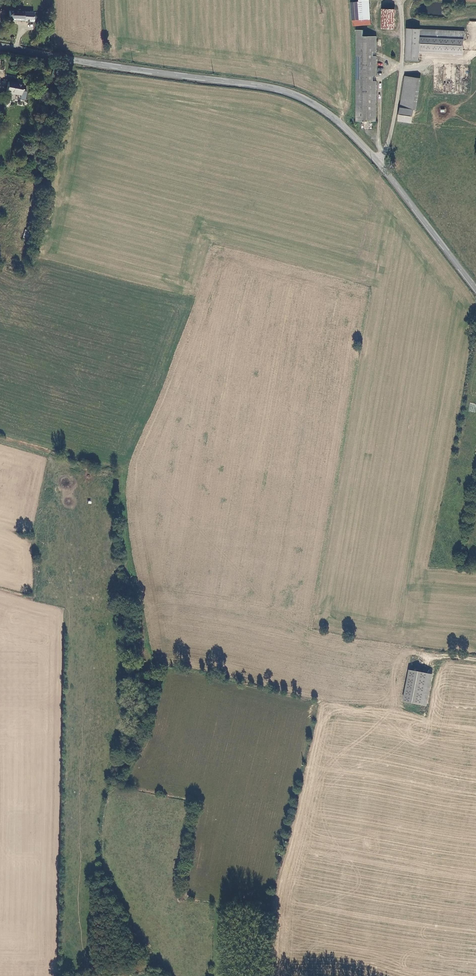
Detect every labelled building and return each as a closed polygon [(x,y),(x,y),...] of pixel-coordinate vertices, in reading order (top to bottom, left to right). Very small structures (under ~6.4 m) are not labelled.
[(364,17),(363,0),(354,0),(356,18),(364,17)] [(372,0),(363,0),(364,17),(373,17),(372,0)] [(385,27),(395,27),(395,15),(397,7),(386,7),(385,27)] [(16,11),(9,10),(9,20),(33,22),(33,12),(16,11)] [(411,27),(409,59),(423,59),(423,47),(468,49),(469,30),(411,27)] [(363,36),(363,30),(357,30),(357,36),(356,121),(376,122),(376,36),(363,36)] [(417,77),(406,75),(400,100),(398,119),(411,121),(417,77)] [(20,96),(20,100),(25,100),(26,91),(22,91),(23,83),(8,80),(6,94),(20,96)] [(410,671),(404,703),(424,707),(429,675),(410,671)]
